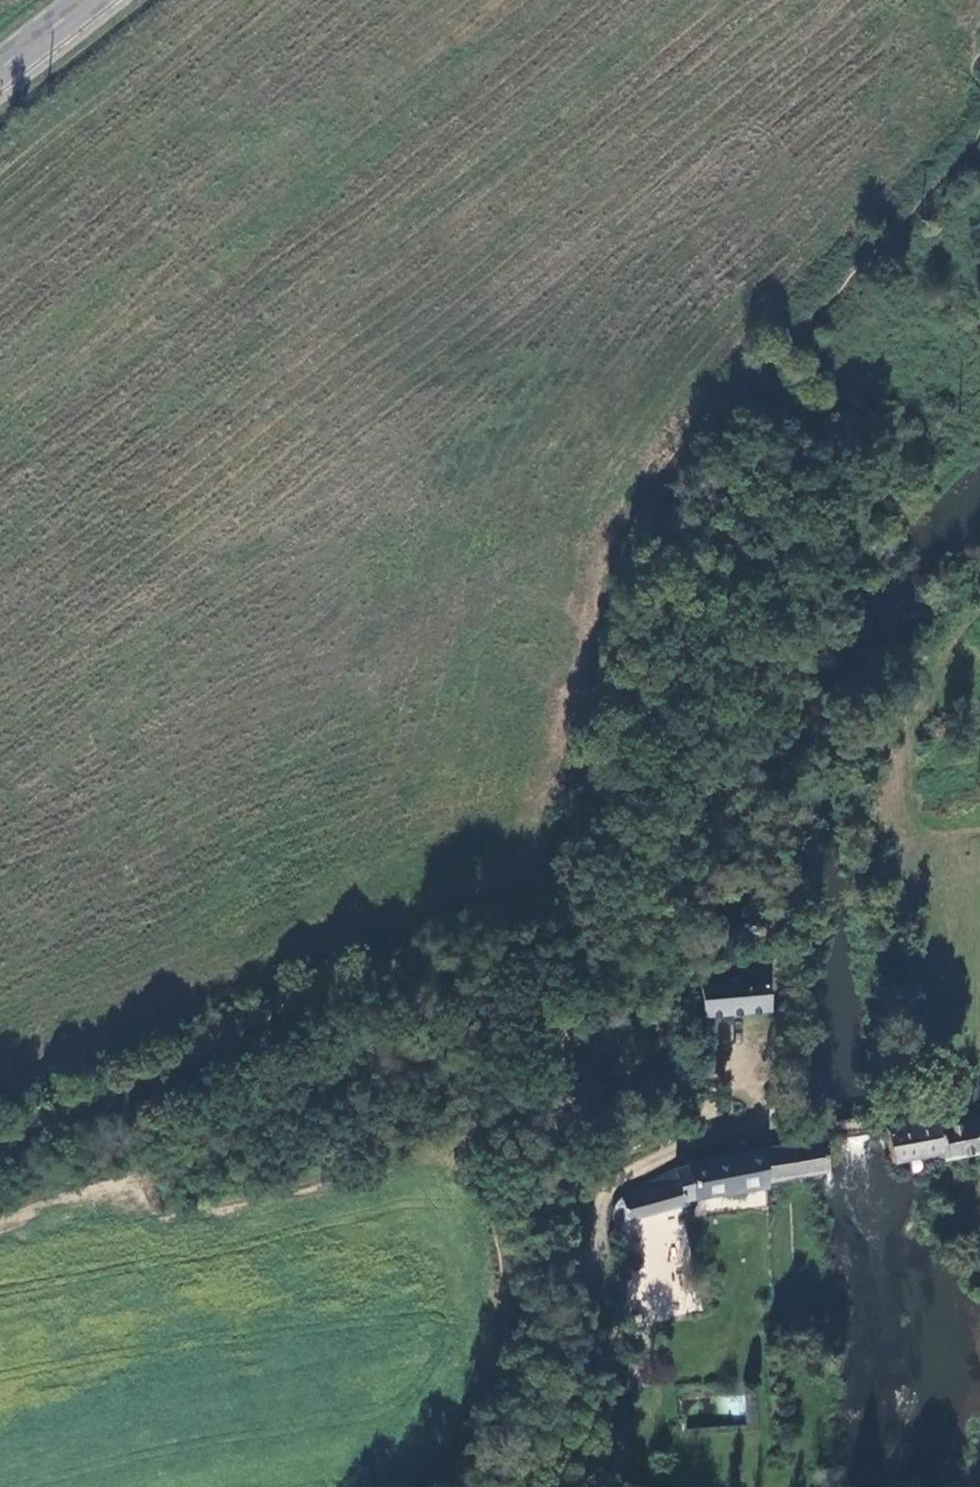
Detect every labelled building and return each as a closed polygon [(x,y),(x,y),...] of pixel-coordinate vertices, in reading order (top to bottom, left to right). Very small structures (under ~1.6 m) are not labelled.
[(768,965),(746,967),(747,980),(769,978),(768,965)] [(709,1018),(773,1011),(769,978),(747,980),(706,985),(709,1018)] [(883,1133),(886,1151),(936,1139),(938,1146),(975,1140),(970,1107),(931,1114),(930,1105),(880,1114),(883,1133)] [(670,1170),(609,1201),(612,1223),(681,1205),(681,1200),(763,1185),(763,1182),(824,1170),(820,1148),(818,1136),(683,1163),(683,1166),(670,1170)]
